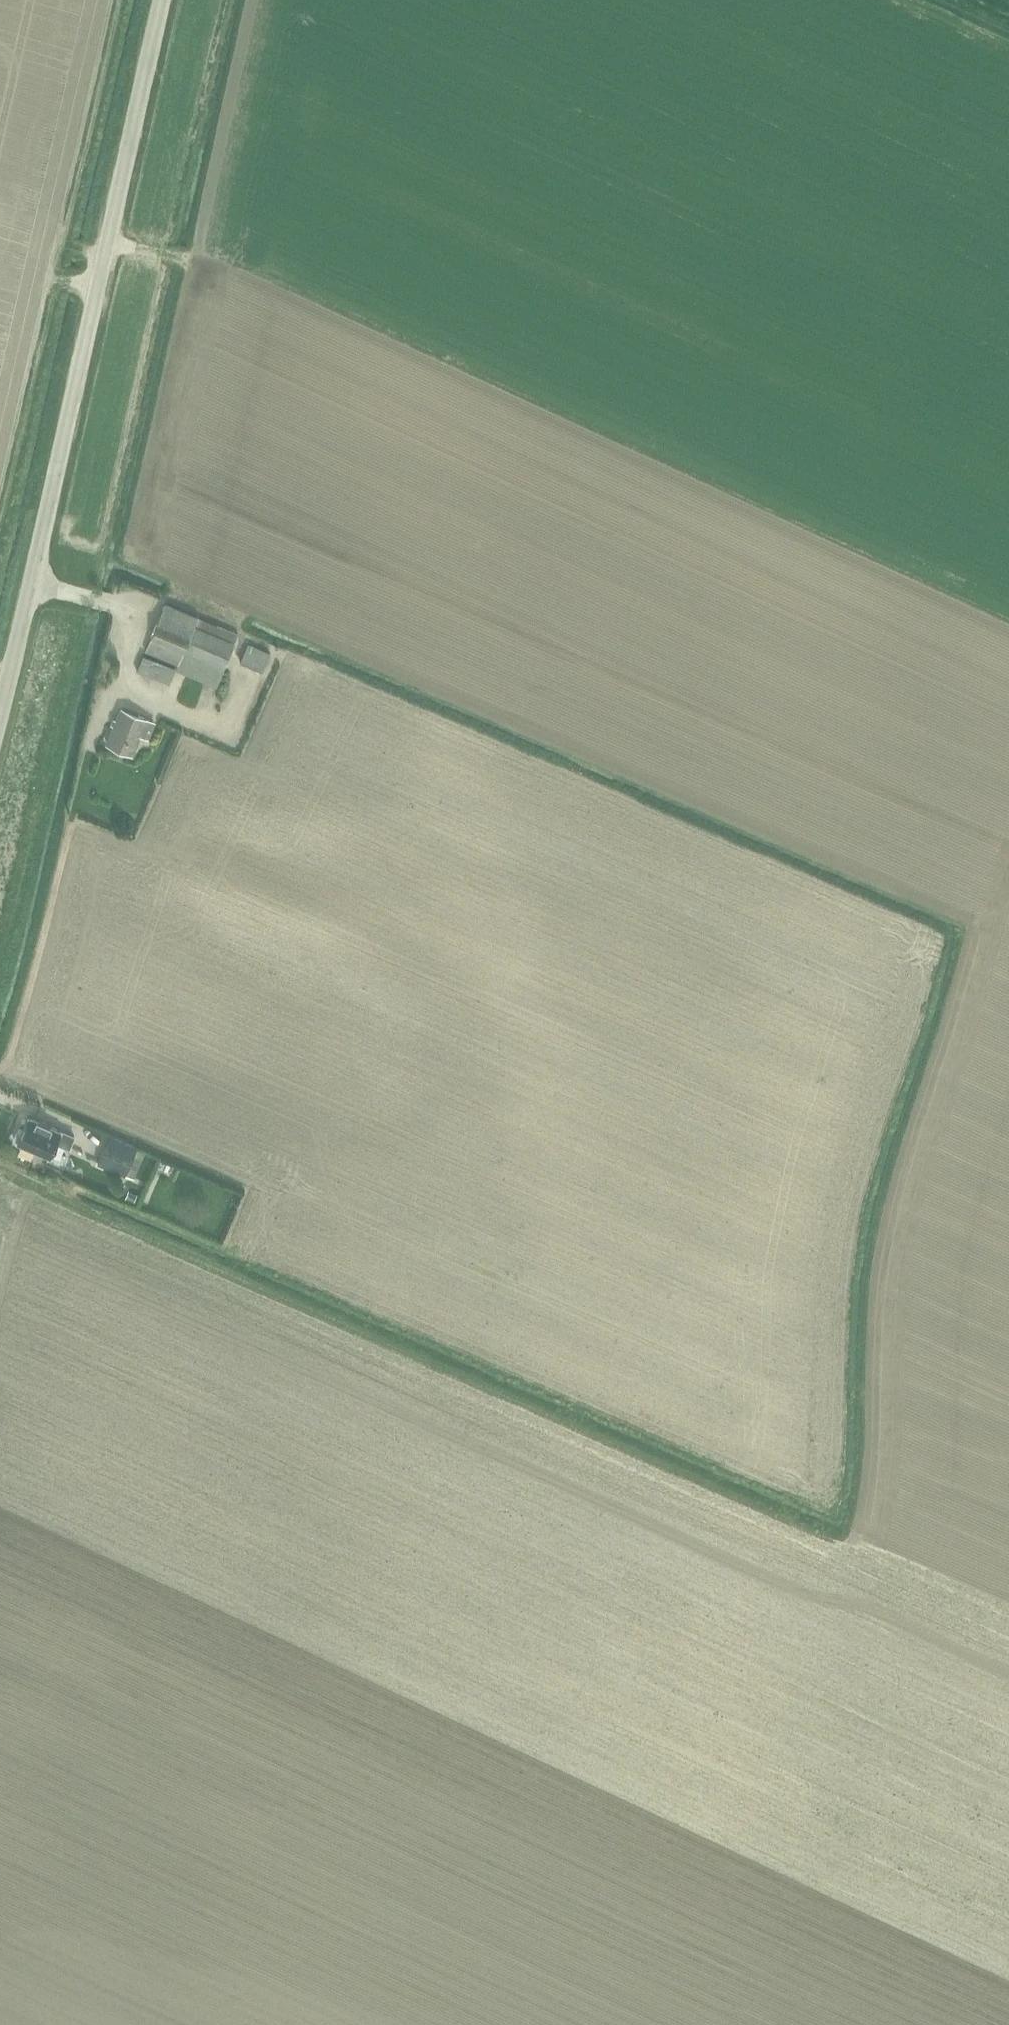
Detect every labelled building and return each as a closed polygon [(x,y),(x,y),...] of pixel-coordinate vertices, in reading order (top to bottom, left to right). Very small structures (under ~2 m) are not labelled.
[(238,633),(165,603),(146,649),(179,663),(176,669),(216,686),(238,633)] [(272,653),(249,642),(240,660),(263,671),(272,653)] [(144,653),(137,670),(170,684),(177,667),(144,653)] [(155,722),(121,708),(106,743),(134,754),(142,736),(148,739),(155,722)] [(19,1143),(50,1156),(56,1142),(70,1148),(76,1135),(63,1129),(30,1115),(24,1129),(19,1127),(14,1140),(19,1143)] [(109,1136),(98,1162),(126,1175),(126,1173),(134,1177),(143,1158),(135,1154),(138,1148),(109,1136)] [(128,1189),(125,1198),(134,1202),(138,1193),(128,1189)]
